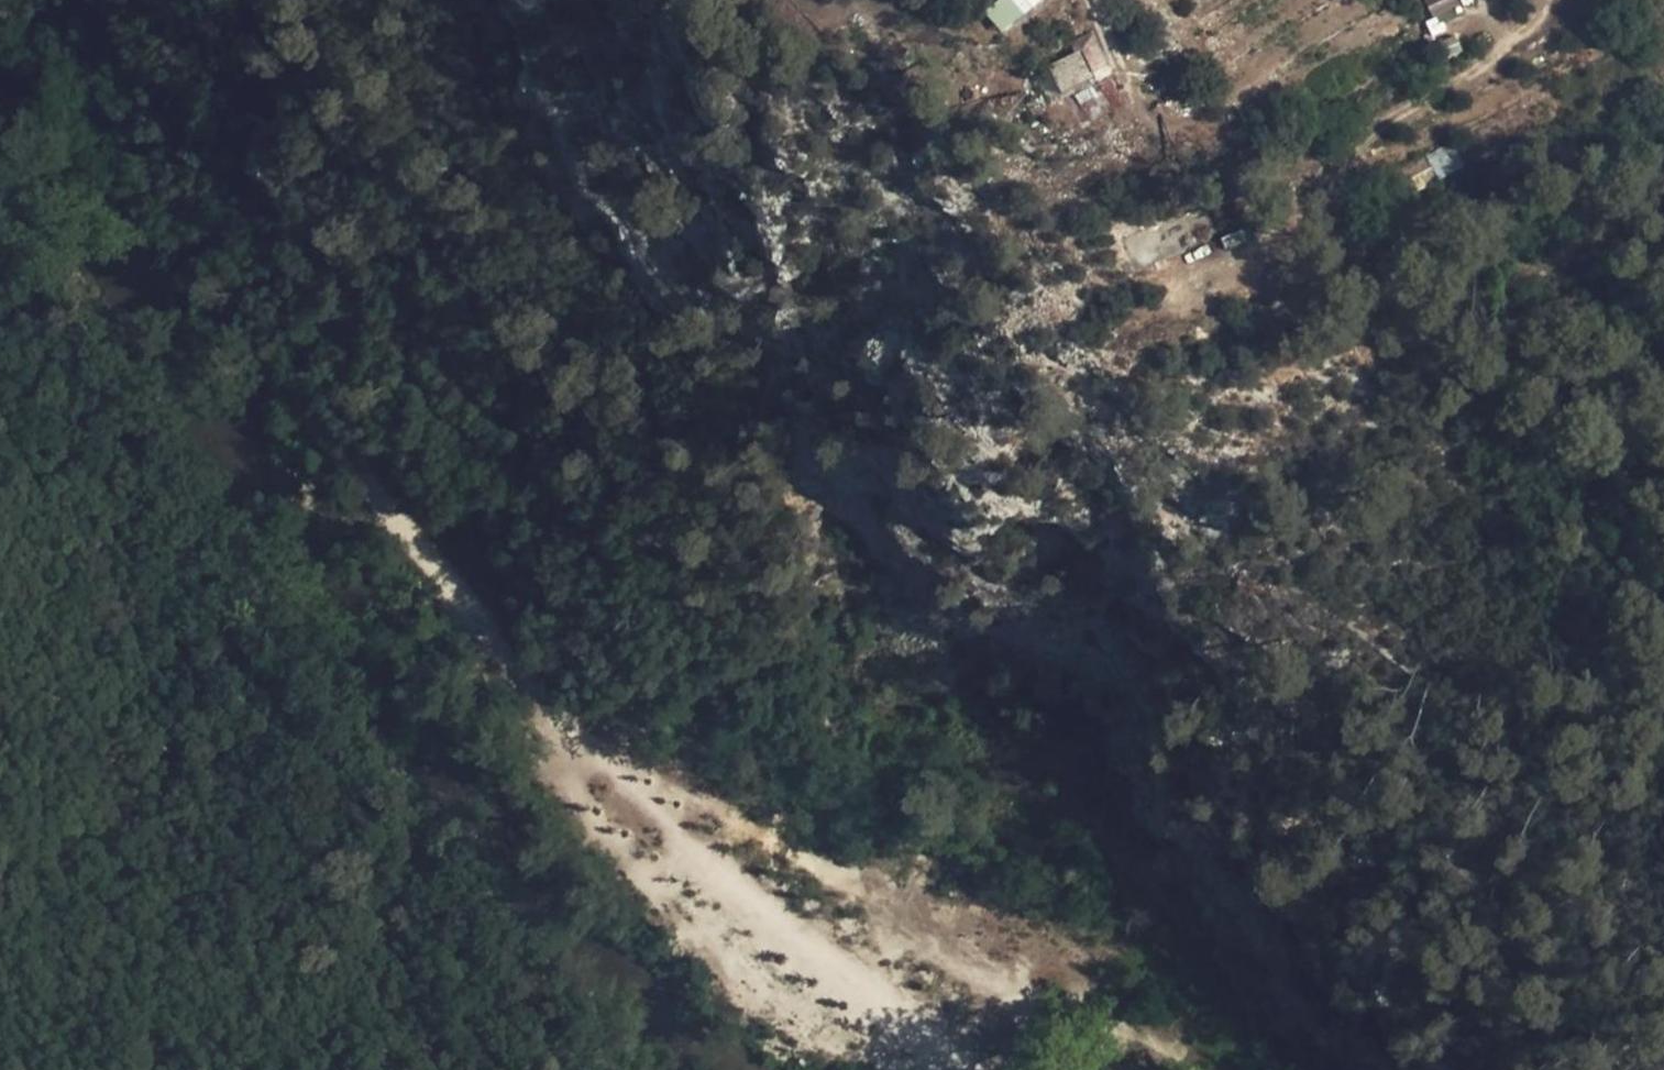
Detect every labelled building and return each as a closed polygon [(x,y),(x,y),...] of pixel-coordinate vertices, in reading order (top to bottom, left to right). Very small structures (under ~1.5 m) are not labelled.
[(1044,0),(998,0),(993,4),(1017,28),(1044,0)] [(1434,18),(1457,5),(1454,0),(1424,0),(1434,18)] [(1091,70),(1105,64),(1091,34),(1071,44),(1075,52),(1080,48),(1091,70)] [(1091,70),(1080,48),(1075,52),(1046,65),(1060,94),(1094,77),(1091,70)]
